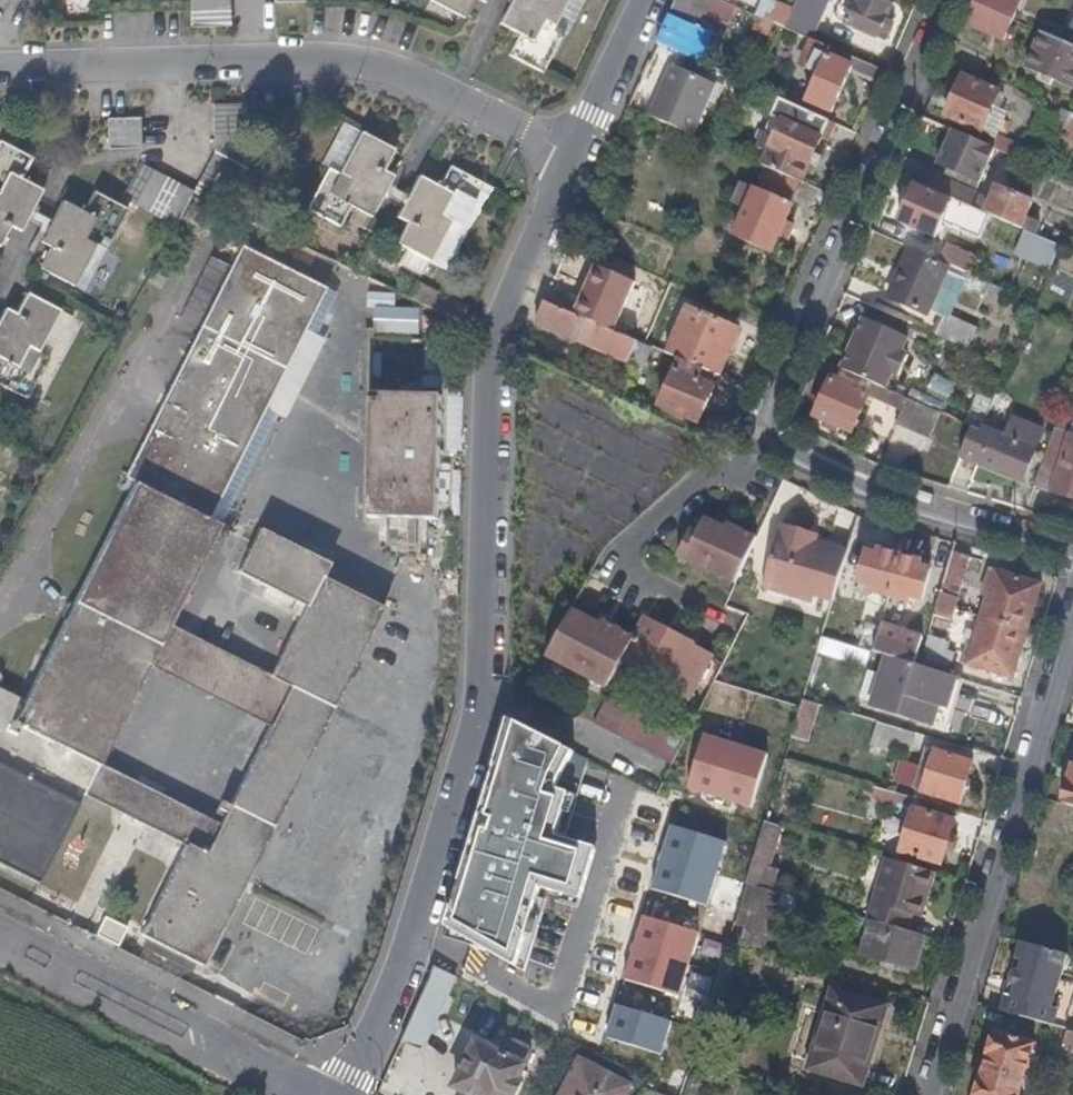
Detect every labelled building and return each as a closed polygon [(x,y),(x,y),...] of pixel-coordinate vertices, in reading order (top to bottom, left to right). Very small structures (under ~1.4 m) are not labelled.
[(81,10),(87,0),(62,0),(81,10)] [(230,0),(189,0),(190,26),(231,24),(230,0)] [(446,24),(451,12),(429,0),(423,13),(446,24)] [(429,0),(451,12),(461,17),(470,0),(429,0)] [(509,7),(500,25),(518,35),(507,57),(542,75),(578,0),(512,0),(509,7)] [(658,42),(708,65),(719,37),(684,22),(691,6),(693,0),(676,0),(658,42)] [(691,6),(733,24),(740,7),(722,0),(693,0),(691,6)] [(832,0),(797,0),(786,26),(812,38),(815,40),(832,0)] [(896,21),(891,18),(894,6),(882,0),(865,0),(864,1),(861,0),(857,0),(847,23),(888,40),(896,21)] [(973,0),(965,19),(1012,40),(1020,21),(1012,17),(973,0)] [(973,0),(1012,17),(1017,3),(1010,0),(973,0)] [(769,34),(773,21),(743,8),(738,21),(769,34)] [(1042,31),(1027,66),(1072,85),(1072,44),(1066,41),(1042,31)] [(880,84),(886,69),(815,40),(812,38),(802,58),(807,60),(804,69),(818,74),(807,101),(832,112),(850,71),(880,84)] [(670,67),(649,118),(695,137),(717,87),(670,67)] [(1003,135),(1011,115),(992,106),(998,89),(962,73),(944,114),(988,133),(989,129),(1003,135)] [(801,182),(829,119),(779,97),(773,112),(785,118),(773,146),(767,143),(764,149),(769,151),(763,166),(767,168),(801,182)] [(213,154),(248,172),(245,104),(211,106),(213,154)] [(141,148),(141,118),(106,119),(107,149),(141,148)] [(370,217),(379,197),(383,187),(388,176),(379,171),(390,149),(339,122),(317,166),(323,170),(303,210),(338,228),(348,206),(370,217)] [(1017,160),(986,146),(952,131),(938,163),(949,168),(947,175),(975,187),(987,161),(1012,172),(1017,160)] [(1017,160),(1026,164),(1031,151),(991,133),(986,146),(1017,160)] [(24,226),(30,214),(41,192),(21,182),(33,160),(0,143),(0,244),(7,231),(19,237),(24,226)] [(192,194),(228,211),(248,172),(213,154),(192,194)] [(404,197),(398,208),(394,217),(405,221),(394,244),(427,260),(447,220),(461,226),(482,185),(446,167),(436,188),(414,177),(404,197)] [(174,229),(192,194),(139,168),(121,203),(174,229)] [(773,250),(802,183),(801,182),(767,168),(759,188),(755,187),(734,233),(773,250)] [(953,199),(968,205),(974,191),(924,169),(917,183),(953,199)] [(917,183),(916,182),(915,185),(952,202),(953,199),(917,183)] [(1024,230),(1027,232),(1033,216),(1025,213),(1030,197),(997,182),(983,213),(1024,230)] [(971,241),(983,213),(968,205),(953,199),(952,202),(915,185),(899,220),(913,226),(934,235),(936,236),(939,227),(971,241)] [(379,197),(398,208),(404,197),(383,187),(379,197)] [(49,223),(43,236),(37,247),(49,253),(39,271),(72,287),(92,246),(104,253),(125,212),(92,194),(82,214),(60,203),(49,223)] [(183,218),(189,221),(203,229),(211,213),(190,202),(183,218)] [(24,226),(43,236),(49,223),(30,214),(24,226)] [(203,229),(189,221),(185,230),(199,237),(203,229)] [(930,242),(934,235),(913,226),(909,234),(930,242)] [(1053,229),(1053,232),(1039,226),(1035,235),(1059,246),(1072,252),(1072,238),(1053,229)] [(1059,246),(1035,235),(1027,232),(1024,230),(1020,242),(1031,246),(1028,256),(1051,265),(1059,246)] [(942,245),(936,260),(946,265),(964,272),(968,275),(975,259),(942,245)] [(265,674),(286,685),(265,726),(214,825),(95,764),(146,665),(167,624),(217,525),(207,520),(324,290),(239,248),(121,478),(130,482),(18,698),(0,689),(0,865),(32,882),(79,793),(181,846),(135,934),(196,965),(380,607),(322,577),(327,565),(257,529),(235,572),(301,606),(265,674)] [(928,307),(945,268),(908,252),(886,300),(924,318),(928,307)] [(964,272),(946,265),(945,268),(928,307),(944,314),(947,316),(957,290),(964,272)] [(151,271),(144,283),(158,290),(164,279),(151,271)] [(979,299),(985,282),(968,275),(964,272),(957,290),(979,299)] [(3,363),(0,368),(0,389),(26,403),(48,360),(38,355),(58,314),(25,296),(14,316),(4,310),(0,317),(0,361),(3,363)] [(644,368),(653,346),(546,299),(536,322),(644,368)] [(714,373),(719,376),(739,329),(687,307),(667,353),(680,358),(703,369),(714,373)] [(944,314),(934,335),(967,350),(976,328),(947,316),(944,314)] [(868,316),(843,370),(869,381),(887,389),(894,373),(901,375),(909,355),(904,353),(910,336),(868,316)] [(698,423),(719,376),(714,373),(710,382),(700,378),(703,369),(680,358),(660,404),(698,423)] [(710,382),(714,373),(703,369),(700,378),(710,382)] [(869,381),(843,370),(840,375),(867,388),(869,381)] [(925,438),(938,411),(887,389),(869,381),(867,388),(840,375),(833,373),(816,416),(851,431),(867,394),(901,409),(895,425),(925,438)] [(996,391),(980,426),(989,429),(994,417),(998,418),(1007,396),(996,391)] [(367,517),(435,520),(440,397),(371,395),(367,517)] [(1036,487),(1053,493),(1072,437),(1072,411),(1065,408),(1036,487)] [(1006,435),(1036,446),(1038,447),(1045,428),(1013,416),(1006,435)] [(957,455),(966,458),(979,430),(969,425),(957,455)] [(979,430),(966,458),(1022,481),(1036,446),(1006,435),(989,429),(980,426),(979,430)] [(1053,493),(1072,500),(1072,437),(1053,493)] [(733,583),(753,540),(724,526),(721,530),(701,519),(694,534),(687,531),(674,560),(703,575),(706,569),(733,583)] [(830,609),(847,551),(828,546),(815,543),(799,538),(779,532),(759,599),(808,614),(812,604),(830,609)] [(799,538),(815,543),(816,536),(800,532),(799,538)] [(847,551),(848,546),(830,541),(828,546),(847,551)] [(888,597),(899,556),(881,551),(880,554),(869,551),(857,592),(868,596),(870,591),(888,597)] [(966,558),(950,553),(944,574),(939,594),(954,598),(966,558)] [(939,594),(944,574),(918,566),(919,562),(899,556),(888,597),(907,602),(906,609),(933,616),(936,605),(939,594)] [(731,588),(733,583),(706,569),(703,575),(731,588)] [(980,618),(1027,632),(1040,587),(989,571),(983,590),(988,591),(980,618)] [(956,598),(954,598),(939,594),(936,605),(953,610),(956,598)] [(951,620),(953,610),(936,605),(933,616),(951,620)] [(588,618),(571,610),(567,618),(583,627),(588,618)] [(693,642),(643,615),(633,637),(622,659),(672,684),(671,689),(694,700),(714,656),(692,645),(693,642)] [(583,627),(567,618),(544,658),(606,689),(622,659),(633,637),(602,620),(599,624),(588,618),(583,627)] [(1012,678),(1027,632),(980,618),(972,647),(965,645),(960,662),(1012,678)] [(286,685),(265,674),(167,624),(146,665),(265,726),(286,685)] [(885,639),(877,636),(872,654),(883,657),(914,666),(921,639),(911,637),(912,629),(904,627),(903,633),(893,631),(892,635),(885,635),(885,639)] [(817,651),(864,666),(868,652),(821,638),(817,651)] [(919,668),(951,677),(956,660),(923,651),(919,668)] [(864,666),(880,670),(883,657),(872,654),(868,652),(864,666)] [(947,708),(956,679),(951,677),(919,668),(914,666),(883,657),(880,670),(870,705),(946,728),(952,710),(947,708)] [(603,698),(593,727),(675,758),(686,729),(603,698)] [(811,741),(821,706),(803,699),(800,709),(789,743),(798,746),(800,739),(811,741)] [(491,819),(488,831),(555,850),(573,793),(562,789),(580,755),(513,721),(484,817),(491,819)] [(873,744),(910,750),(913,727),(876,722),(873,744)] [(769,753),(705,733),(688,788),(701,792),(735,802),(752,808),(769,753)] [(960,803),(971,763),(935,752),(934,755),(927,754),(923,771),(929,772),(923,793),(960,803)] [(1063,804),(1072,807),(1072,766),(1072,765),(1067,786),(1062,785),(1060,796),(1064,800),(1063,804)] [(914,808),(916,800),(894,794),(891,805),(913,811),(901,851),(941,863),(953,819),(914,808)] [(781,827),(766,822),(758,845),(747,882),(760,886),(774,891),(780,871),(768,868),(781,827)] [(724,841),(673,825),(652,890),(704,906),(724,841)] [(571,890),(582,858),(555,850),(488,831),(479,828),(451,926),(513,960),(537,881),(571,890)] [(923,904),(932,871),(885,857),(867,919),(870,921),(905,931),(908,915),(911,902),(923,904)] [(727,945),(740,949),(741,945),(762,951),(779,892),(774,891),(760,886),(756,899),(748,897),(739,925),(734,924),(727,945)] [(919,917),(923,904),(911,902),(908,915),(919,917)] [(698,929),(646,914),(626,979),(678,995),(698,929)] [(913,969),(923,936),(905,931),(870,921),(861,953),(913,969)] [(1046,1024),(1067,955),(1022,942),(1011,977),(1021,982),(1016,997),(1027,1002),(1022,1018),(1046,1024)] [(429,980),(451,991),(456,980),(433,969),(429,980)] [(1011,977),(1000,1011),(1022,1018),(1027,1002),(1016,997),(1021,982),(1011,977)] [(429,980),(400,1041),(421,1051),(451,991),(429,980)] [(861,1085),(884,1006),(830,990),(807,1068),(861,1085)] [(669,1022),(618,1005),(606,1040),(657,1057),(669,1022)] [(1035,1046),(995,1035),(977,1094),(1021,1094),(1035,1046)] [(507,1094),(517,1094),(523,1082),(519,1080),(532,1057),(528,1047),(514,1040),(503,1043),(499,1052),(476,1041),(453,1087),(468,1094),(504,1094),(505,1094),(507,1094)] [(581,1057),(561,1094),(623,1094),(629,1082),(581,1057)]
